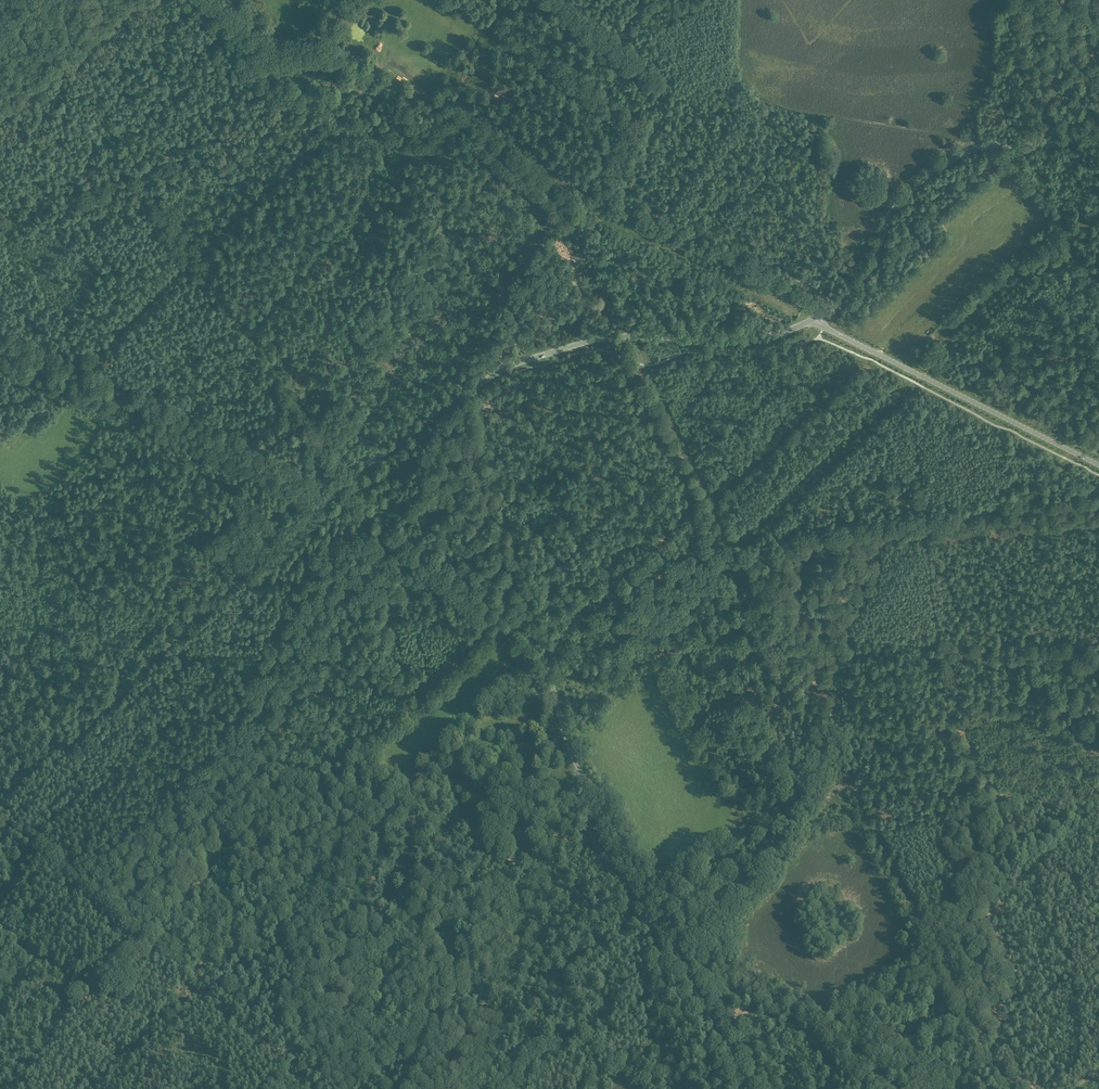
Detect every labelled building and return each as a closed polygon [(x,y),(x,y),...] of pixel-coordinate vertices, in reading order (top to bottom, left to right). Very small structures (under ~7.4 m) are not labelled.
[(518,97),(519,94),(517,92),(514,94),(513,97),(509,100),(509,104),(512,106),(513,103),(515,101),(515,99),(518,97)]
